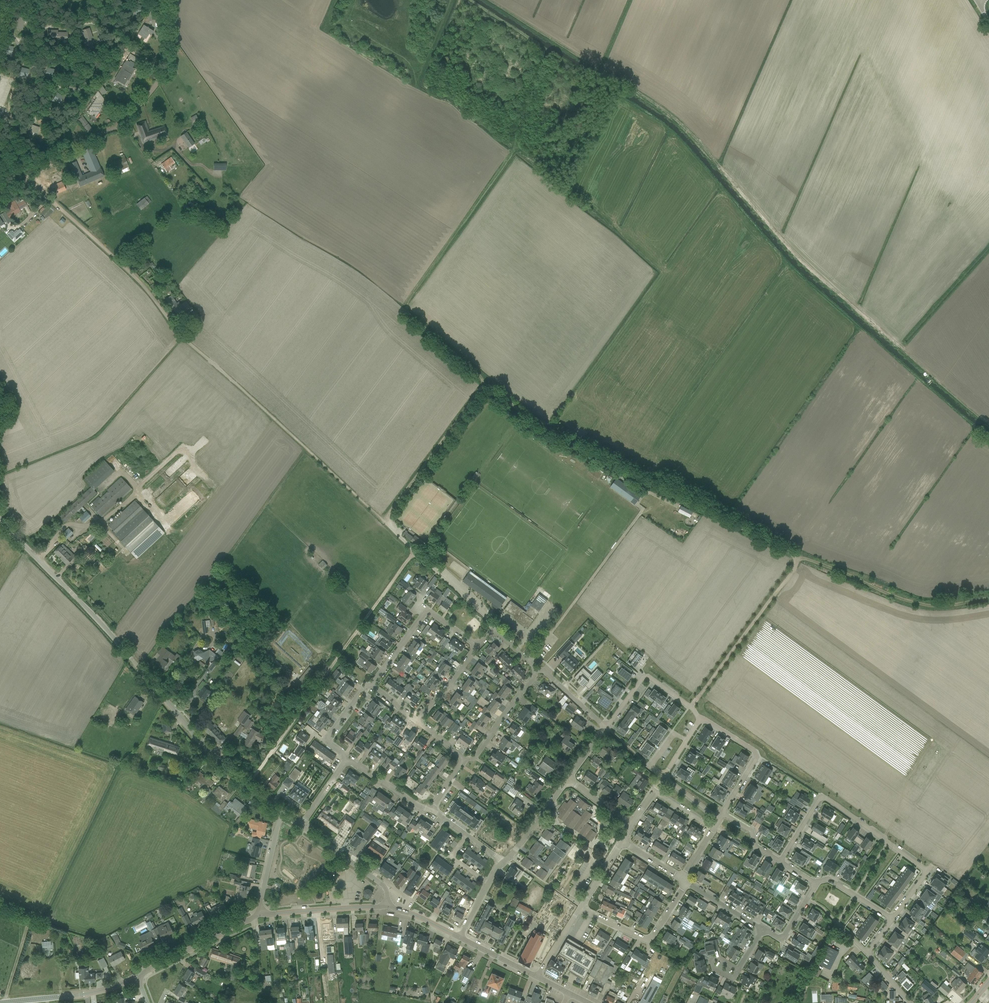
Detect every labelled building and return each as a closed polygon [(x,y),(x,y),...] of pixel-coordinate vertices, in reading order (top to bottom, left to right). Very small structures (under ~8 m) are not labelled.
[(135,10),(135,15),(138,15),(138,12),(143,13),(143,10),(144,6),(136,5),(135,10)] [(14,28),(22,30),(25,19),(18,16),(14,28)] [(141,36),(146,39),(149,34),(151,35),(153,31),(147,27),(143,25),(137,34),(141,36)] [(82,30),(85,40),(93,37),(89,28),(82,30)] [(83,40),(87,50),(93,48),(90,39),(93,38),(93,37),(85,40),(83,40)] [(3,54),(6,55),(7,53),(12,54),(14,49),(6,47),(3,54)] [(126,60),(135,66),(139,59),(130,54),(126,60)] [(124,63),(115,79),(124,85),(127,80),(128,80),(130,76),(129,76),(134,68),(124,63)] [(44,77),(48,78),(48,76),(53,77),(55,70),(47,67),(44,77)] [(21,68),(19,77),(23,78),(24,75),(27,76),(29,70),(21,68)] [(101,85),(98,90),(102,95),(106,92),(101,85)] [(91,115),(96,118),(101,109),(99,108),(101,105),(103,108),(108,105),(101,95),(98,90),(94,96),(96,99),(88,110),(90,111),(88,113),(91,115)] [(52,101),(55,103),(56,100),(61,102),(64,96),(56,92),(52,101)] [(78,119),(84,127),(88,124),(82,116),(78,119)] [(136,124),(143,143),(147,141),(167,135),(166,131),(164,126),(149,131),(145,121),(136,124)] [(32,124),(29,134),(33,135),(34,132),(38,134),(40,127),(32,124)] [(189,138),(185,141),(189,147),(194,144),(186,132),(185,132),(189,138)] [(115,146),(117,152),(124,149),(122,143),(115,146)] [(75,173),(80,187),(104,177),(91,147),(82,151),(90,172),(82,176),(76,162),(69,165),(73,174),(75,173)] [(116,161),(111,163),(115,172),(119,170),(129,166),(125,157),(119,160),(116,161)] [(171,157),(161,164),(164,168),(165,169),(166,172),(171,169),(169,166),(174,162),(174,161),(171,157)] [(55,187),(57,193),(66,190),(62,181),(51,186),(52,189),(55,187)] [(144,198),(136,204),(141,210),(149,204),(149,203),(151,201),(147,196),(145,198),(144,198)] [(10,210),(6,213),(9,218),(12,216),(11,215),(19,210),(18,208),(23,206),(24,208),(27,206),(24,200),(21,202),(18,198),(17,199),(7,205),(9,209),(10,210)] [(5,222),(8,224),(10,221),(9,218),(5,211),(0,214),(0,225),(5,222)] [(11,230),(7,234),(14,241),(23,233),(19,228),(14,234),(11,230)] [(178,311),(180,313),(183,311),(183,312),(190,308),(186,301),(181,305),(179,302),(176,304),(174,301),(175,300),(172,295),(166,299),(169,304),(170,304),(176,313),(178,311)] [(190,319),(194,322),(199,317),(195,311),(190,314),(192,317),(190,319)] [(574,436),(583,440),(586,435),(577,430),(574,436)] [(59,516),(65,522),(96,494),(93,490),(94,490),(114,471),(104,460),(84,479),(83,479),(91,487),(59,516)] [(102,517),(116,505),(114,503),(117,500),(119,502),(132,489),(121,477),(107,490),(108,491),(100,498),(98,496),(95,500),(96,501),(91,506),(102,517)] [(626,486),(616,478),(610,487),(635,504),(641,496),(631,489),(630,491),(625,487),(626,486)] [(135,500),(108,525),(113,530),(111,532),(121,543),(136,558),(136,559),(164,533),(165,533),(150,516),(146,512),(135,500)] [(681,505),(678,512),(690,517),(693,511),(681,505)] [(79,518),(84,523),(91,516),(86,511),(79,518)] [(61,535),(66,540),(73,532),(69,528),(61,535)] [(415,535),(411,540),(413,542),(412,543),(416,546),(417,545),(423,549),(427,544),(415,535)] [(75,554),(78,557),(87,548),(87,547),(85,544),(84,545),(75,554)] [(60,545),(54,552),(66,565),(75,556),(68,548),(65,551),(60,545)] [(323,560),(318,564),(323,569),(328,565),(323,560)] [(491,605),(498,610),(507,597),(471,571),(463,581),(493,603),(491,605)] [(415,585),(421,590),(423,587),(424,588),(428,582),(421,577),(420,578),(416,576),(413,581),(416,583),(415,585)] [(401,580),(398,584),(400,585),(406,590),(409,586),(401,580)] [(431,593),(428,597),(435,602),(440,595),(435,591),(437,589),(432,586),(428,591),(431,593)] [(409,590),(401,600),(405,602),(409,605),(411,602),(411,601),(412,599),(413,599),(416,595),(412,592),(411,592),(409,590)] [(438,607),(445,612),(450,606),(443,601),(446,597),(443,595),(436,604),(439,606),(438,607)] [(510,602),(505,609),(518,619),(517,620),(527,628),(530,624),(533,620),(533,619),(547,601),(548,601),(548,600),(541,595),(526,615),(510,602)] [(402,621),(406,624),(412,616),(405,611),(407,608),(403,605),(400,604),(396,609),(401,613),(398,618),(402,621)] [(380,609),(378,612),(385,617),(386,617),(388,614),(386,613),(380,609)] [(386,617),(394,623),(396,619),(388,613),(388,614),(386,617)] [(202,621),(204,633),(208,633),(207,627),(211,626),(210,620),(206,621),(206,620),(202,621)] [(388,628),(386,631),(388,633),(391,634),(395,637),(398,633),(399,631),(400,632),(403,628),(399,625),(395,623),(394,625),(391,623),(387,627),(388,628)] [(430,638),(432,639),(439,629),(437,628),(437,627),(437,626),(434,624),(431,627),(427,624),(422,631),(425,633),(427,630),(432,634),(430,638)] [(432,639),(434,640),(436,637),(440,640),(443,636),(446,632),(442,630),(441,630),(441,631),(439,629),(432,639)] [(384,647),(387,649),(392,643),(389,640),(391,637),(382,630),(378,635),(380,637),(378,641),(377,644),(383,648),(384,647)] [(366,641),(374,647),(377,643),(369,637),(369,638),(367,636),(364,639),(367,641),(366,641)] [(450,650),(452,651),(458,643),(458,641),(455,639),(453,639),(450,643),(449,644),(449,646),(452,647),(450,650)] [(414,640),(411,645),(418,650),(418,649),(420,646),(422,648),(425,644),(424,643),(419,640),(418,642),(414,640)] [(574,644),(569,640),(556,653),(562,658),(563,657),(564,659),(561,662),(571,672),(577,665),(569,658),(571,656),(567,652),(574,644)] [(607,642),(601,647),(616,660),(621,655),(607,642)] [(452,651),(452,652),(454,653),(457,655),(459,652),(460,652),(463,649),(464,649),(464,645),(460,643),(458,643),(452,651)] [(485,661),(488,664),(493,658),(494,658),(492,656),(499,648),(494,643),(491,646),(490,645),(485,650),(491,655),(485,661)] [(411,645),(407,649),(411,652),(409,654),(415,659),(418,655),(415,653),(418,650),(411,645)] [(155,662),(164,667),(167,663),(168,662),(165,661),(168,657),(176,663),(181,656),(177,653),(175,656),(162,646),(157,653),(160,655),(158,657),(155,662)] [(375,658),(379,661),(382,657),(381,657),(385,652),(380,649),(376,646),(374,649),(371,647),(366,654),(369,656),(370,655),(375,658)] [(203,658),(208,662),(219,657),(216,654),(209,649),(203,652),(199,650),(195,652),(194,657),(198,660),(203,658)] [(643,657),(635,651),(627,661),(635,667),(643,657)] [(362,652),(359,657),(360,657),(367,662),(363,667),(366,670),(370,673),(373,669),(374,670),(375,668),(376,666),(373,664),(367,659),(368,658),(369,657),(366,654),(362,652)] [(494,658),(493,658),(496,660),(498,658),(498,659),(502,662),(508,656),(504,652),(500,656),(498,654),(494,658)] [(400,659),(407,664),(410,661),(412,663),(415,659),(409,654),(407,657),(404,654),(400,659)] [(440,663),(439,665),(448,672),(452,667),(449,665),(451,663),(446,659),(444,657),(442,656),(440,659),(442,660),(440,663)] [(506,670),(507,671),(511,666),(513,664),(510,662),(512,660),(508,656),(500,664),(501,664),(502,663),(504,664),(503,670),(506,670)] [(400,659),(397,664),(398,665),(400,666),(398,669),(400,670),(404,673),(406,671),(410,666),(407,664),(400,659)] [(214,660),(208,668),(211,671),(218,663),(214,660)] [(475,667),(483,673),(487,668),(479,662),(475,667)] [(632,670),(622,663),(619,666),(621,667),(617,673),(628,681),(632,675),(630,673),(632,670)] [(509,672),(514,676),(515,675),(521,668),(517,664),(513,668),(511,666),(507,671),(509,673),(509,672)] [(433,672),(440,677),(442,674),(445,676),(448,672),(439,665),(437,667),(433,672)] [(331,677),(336,681),(344,670),(339,666),(331,677)] [(391,670),(398,675),(401,671),(394,666),(391,670)] [(476,677),(478,678),(480,678),(483,673),(475,667),(471,672),(477,676),(476,677)] [(515,675),(514,676),(516,679),(518,677),(522,681),(525,678),(522,676),(526,672),(521,668),(515,675)] [(581,670),(574,677),(577,680),(577,681),(581,686),(583,687),(585,685),(589,689),(603,674),(597,668),(588,677),(581,670)] [(431,674),(427,679),(430,681),(433,683),(437,686),(441,681),(438,679),(437,678),(439,676),(433,672),(432,675),(431,674)] [(385,685),(390,689),(396,680),(395,679),(393,679),(392,680),(390,678),(391,677),(388,675),(385,680),(387,682),(385,685)] [(343,687),(350,692),(354,687),(350,684),(352,682),(345,677),(343,680),(340,684),(343,687)] [(390,689),(394,693),(399,686),(400,686),(403,680),(398,677),(396,680),(390,689)] [(465,683),(474,689),(477,685),(477,684),(475,682),(473,681),(469,678),(465,683)] [(425,684),(423,687),(427,690),(428,690),(430,688),(431,689),(434,691),(437,686),(433,683),(430,681),(427,679),(424,684),(425,684)] [(479,682),(487,688),(489,685),(482,679),(480,680),(479,681),(479,682)] [(501,689),(508,694),(512,689),(507,686),(509,684),(504,680),(502,683),(504,684),(501,689)] [(620,687),(622,684),(616,680),(611,686),(613,688),(610,691),(617,696),(622,689),(620,687)] [(200,699),(206,704),(209,700),(206,698),(211,691),(209,690),(212,687),(203,681),(199,686),(202,688),(201,690),(198,694),(202,696),(200,699)] [(487,688),(479,682),(477,684),(477,685),(485,691),(487,688)] [(465,683),(461,688),(464,690),(470,694),(470,693),(470,694),(474,689),(465,683)] [(394,693),(399,696),(402,692),(403,691),(405,693),(405,694),(411,685),(409,684),(407,684),(405,687),(402,688),(400,686),(399,686),(394,693)] [(541,693),(545,695),(547,692),(551,695),(552,694),(555,690),(550,686),(549,687),(545,684),(542,684),(539,688),(539,691),(540,692),(539,693),(540,694),(541,693)] [(404,700),(409,703),(416,694),(411,691),(414,688),(411,686),(411,685),(405,694),(407,696),(404,700)] [(343,694),(347,697),(350,692),(343,687),(340,691),(338,690),(336,692),(341,696),(343,694)] [(500,696),(505,699),(508,694),(501,689),(498,694),(495,692),(493,695),(498,698),(500,696)] [(603,708),(606,710),(613,701),(611,700),(613,698),(600,689),(597,693),(598,693),(598,692),(605,697),(600,705),(603,707),(603,708)] [(660,693),(654,689),(652,691),(648,689),(644,694),(649,698),(650,696),(655,700),(660,693)] [(331,695),(328,700),(331,702),(339,708),(342,703),(338,700),(340,697),(336,694),(332,691),(331,693),(331,695)] [(409,703),(414,707),(420,698),(419,697),(420,695),(420,693),(418,691),(416,694),(409,703)] [(453,697),(462,703),(465,698),(457,692),(453,697)] [(664,700),(666,698),(660,693),(655,700),(654,701),(663,709),(668,703),(664,700)] [(488,702),(491,703),(498,709),(501,704),(497,700),(498,698),(493,695),(488,702)] [(559,702),(563,705),(568,698),(565,695),(559,702)] [(126,709),(133,713),(137,707),(138,709),(143,702),(135,696),(126,709)] [(466,699),(474,705),(476,702),(473,700),(468,697),(468,696),(466,699)] [(450,707),(456,711),(458,708),(462,703),(453,697),(449,702),(453,704),(450,707)] [(373,701),(367,709),(372,712),(371,714),(376,718),(378,715),(375,713),(379,708),(380,709),(382,707),(384,704),(377,699),(375,702),(373,701)] [(321,700),(318,705),(322,708),(328,713),(330,710),(335,713),(339,708),(331,702),(328,706),(325,703),(321,700)] [(489,710),(494,714),(498,709),(491,703),(487,708),(485,706),(483,709),(488,712),(489,710)] [(672,707),(669,704),(664,711),(669,715),(670,713),(674,716),(680,708),(679,707),(679,706),(676,704),(675,705),(674,704),(672,707)] [(518,717),(526,723),(533,714),(537,709),(532,705),(529,710),(525,707),(518,717)] [(565,709),(572,714),(575,710),(570,706),(568,705),(565,709)] [(639,709),(633,705),(629,711),(635,715),(638,717),(644,710),(640,708),(639,709)] [(327,724),(328,724),(330,721),(329,721),(330,720),(326,716),(328,713),(322,708),(319,712),(320,712),(317,717),(327,724)] [(480,718),(487,723),(491,718),(486,715),(488,712),(483,709),(481,708),(479,710),(481,711),(481,712),(483,713),(480,718)] [(440,724),(441,724),(442,722),(447,716),(448,714),(444,712),(443,714),(438,710),(432,718),(437,721),(438,719),(442,722),(440,724)] [(550,716),(543,710),(540,714),(547,719),(550,716)] [(234,734),(237,737),(240,732),(244,728),(250,719),(248,718),(250,715),(244,711),(237,720),(242,723),(234,734)] [(631,721),(635,715),(629,711),(625,717),(631,721)] [(364,727),(370,731),(373,727),(368,723),(370,721),(371,722),(373,719),(366,713),(362,718),(361,717),(359,721),(365,725),(364,727)] [(209,725),(204,730),(218,743),(225,737),(228,739),(236,730),(231,726),(225,732),(219,726),(222,723),(218,719),(219,718),(215,714),(207,723),(209,725)] [(385,723),(383,726),(387,729),(390,725),(393,727),(399,719),(395,716),(392,720),(389,718),(386,722),(385,723)] [(449,730),(450,728),(455,722),(447,716),(442,722),(441,724),(445,727),(446,725),(450,728),(449,730)] [(576,728),(580,731),(586,723),(577,716),(573,721),(571,724),(576,728)] [(310,719),(307,722),(309,724),(313,727),(316,728),(318,725),(323,729),(327,724),(317,717),(313,721),(310,719)] [(631,721),(625,717),(621,722),(627,727),(631,721)] [(454,731),(458,734),(461,730),(464,726),(468,720),(465,718),(461,723),(460,722),(458,724),(455,722),(450,728),(449,730),(453,733),(454,731)] [(472,723),(477,727),(479,725),(484,728),(487,723),(480,718),(477,723),(474,721),(472,723)] [(244,743),(250,747),(255,739),(263,742),(266,737),(259,733),(253,729),(251,728),(250,727),(254,722),(250,719),(244,728),(248,730),(249,730),(251,731),(244,743)] [(395,733),(399,735),(404,728),(401,726),(404,722),(399,719),(392,730),(391,731),(394,733),(395,733)] [(667,730),(662,726),(664,724),(658,719),(656,722),(659,725),(656,729),(664,735),(667,730)] [(621,722),(617,728),(623,732),(621,735),(623,736),(629,728),(629,729),(629,728),(627,727),(621,722)] [(163,724),(164,732),(171,731),(171,727),(170,727),(169,723),(163,724)] [(513,724),(509,730),(513,733),(510,737),(517,742),(520,738),(518,736),(517,735),(521,730),(519,728),(513,724)] [(705,728),(698,738),(705,742),(712,732),(705,728)] [(664,735),(656,729),(654,732),(651,730),(650,733),(660,740),(664,735)] [(348,742),(351,744),(355,738),(353,736),(355,733),(351,730),(345,739),(348,741),(348,742)] [(406,738),(411,741),(416,734),(411,730),(410,733),(406,730),(403,735),(406,738)] [(456,741),(460,744),(467,735),(461,730),(458,734),(457,735),(460,737),(456,741)] [(300,745),(303,747),(310,737),(301,731),(296,738),(301,742),(300,745)] [(563,750),(567,753),(573,744),(569,741),(568,741),(571,737),(564,732),(561,736),(564,738),(559,744),(565,748),(563,750)] [(660,741),(660,740),(650,733),(649,733),(650,733),(645,740),(651,744),(652,742),(657,745),(660,740),(660,741)] [(460,744),(466,748),(470,743),(473,739),(467,735),(460,744)] [(394,741),(393,743),(398,746),(403,740),(398,736),(394,741)] [(719,736),(718,736),(712,745),(717,749),(713,755),(718,758),(724,749),(721,747),(725,740),(722,738),(722,737),(719,736)] [(180,747),(150,737),(147,747),(153,749),(177,756),(180,747)] [(417,737),(412,744),(415,746),(416,744),(423,748),(424,746),(427,742),(424,740),(421,738),(420,739),(417,737)] [(503,750),(506,752),(508,749),(511,751),(512,751),(511,751),(512,750),(514,748),(516,746),(518,748),(520,745),(509,738),(508,740),(504,737),(502,740),(503,741),(499,747),(503,750)] [(309,748),(314,752),(320,744),(314,740),(311,744),(309,748)] [(655,748),(655,747),(645,740),(642,744),(652,752),(652,751),(654,748),(655,748)] [(355,748),(361,753),(363,750),(366,752),(369,748),(371,745),(366,742),(365,744),(360,741),(358,744),(355,748)] [(371,752),(368,756),(372,759),(378,752),(374,748),(377,743),(374,741),(371,746),(368,750),(371,752)] [(314,752),(320,756),(325,748),(320,744),(314,752)] [(652,752),(642,744),(637,751),(642,755),(644,753),(648,756),(652,752)] [(294,753),(299,757),(305,749),(300,746),(294,753)] [(606,755),(613,760),(615,756),(617,758),(618,756),(617,754),(608,747),(608,748),(604,746),(598,754),(604,758),(606,755)] [(320,756),(325,759),(330,752),(325,748),(320,756)] [(518,754),(524,758),(529,752),(526,750),(525,752),(522,750),(518,754)] [(702,755),(699,753),(695,750),(694,753),(690,751),(685,759),(691,763),(695,757),(697,758),(698,757),(701,758),(703,755),(702,755)] [(488,760),(495,765),(497,762),(500,764),(506,757),(497,751),(495,754),(493,753),(488,760)] [(289,757),(296,762),(299,757),(292,752),(289,757)] [(325,759),(330,763),(336,756),(330,752),(325,759)] [(378,752),(372,759),(377,763),(380,759),(383,761),(386,756),(387,755),(382,752),(381,754),(378,752)] [(745,754),(741,752),(735,761),(743,766),(745,763),(747,760),(747,759),(749,757),(747,756),(748,755),(745,754)] [(443,755),(439,760),(446,765),(450,760),(443,755)] [(539,771),(544,775),(546,771),(549,773),(553,768),(557,764),(546,756),(539,766),(541,767),(539,771)] [(389,766),(393,769),(397,764),(393,761),(388,757),(386,761),(383,765),(388,769),(389,766)] [(397,769),(394,773),(400,778),(403,774),(404,775),(406,771),(407,770),(403,767),(403,766),(403,764),(402,764),(405,759),(403,757),(399,762),(396,766),(399,768),(397,769)] [(717,763),(724,768),(727,764),(719,759),(717,763)] [(436,766),(442,770),(446,765),(439,760),(436,766)] [(292,768),(285,763),(282,768),(284,769),(288,772),(292,768)] [(428,768),(437,774),(438,772),(440,774),(442,770),(436,766),(433,763),(431,766),(430,766),(428,768)] [(762,764),(759,771),(769,777),(772,770),(762,764)] [(484,776),(490,780),(494,774),(489,769),(484,766),(480,773),(484,776)] [(695,771),(688,767),(686,771),(681,768),(679,771),(678,770),(675,775),(680,777),(685,780),(689,775),(691,777),(695,771)] [(301,803),(308,794),(296,785),(296,786),(293,783),(295,780),(295,781),(301,772),(295,768),(288,777),(287,777),(283,783),(289,787),(290,787),(293,789),(289,794),(289,795),(301,803)] [(427,775),(433,779),(437,774),(428,768),(431,770),(427,775)] [(599,773),(598,775),(599,776),(602,778),(606,771),(602,768),(599,773)] [(636,768),(633,771),(637,774),(640,776),(643,773),(636,768)] [(722,774),(734,781),(736,779),(735,779),(738,775),(726,768),(722,774)] [(348,782),(349,784),(351,781),(355,783),(356,781),(359,777),(350,770),(345,776),(345,777),(343,779),(348,782)] [(588,771),(583,778),(584,778),(588,781),(587,782),(592,785),(595,781),(597,778),(594,776),(592,774),(588,771)] [(759,771),(755,777),(765,783),(769,777),(759,771)] [(197,775),(193,780),(196,783),(198,781),(202,784),(202,785),(201,787),(203,789),(205,787),(207,789),(208,788),(210,785),(213,781),(208,777),(207,779),(202,776),(203,774),(200,772),(197,775)] [(502,780),(506,782),(508,780),(504,777),(498,772),(495,776),(502,780)] [(530,776),(537,780),(540,776),(533,772),(530,776)] [(268,784),(274,790),(277,786),(279,783),(276,781),(280,778),(276,774),(271,780),(268,784)] [(721,782),(730,787),(732,783),(733,784),(734,781),(722,774),(719,780),(714,777),(712,780),(717,784),(719,785),(721,782)] [(422,779),(431,786),(433,782),(432,781),(433,779),(427,775),(425,777),(424,776),(422,779)] [(473,787),(482,794),(485,790),(481,788),(484,784),(479,779),(474,776),(470,783),(474,786),(473,787)] [(511,776),(506,782),(512,786),(515,784),(514,779),(511,776)] [(642,777),(634,787),(635,787),(636,788),(637,789),(641,792),(648,781),(642,777)] [(603,782),(600,786),(604,789),(602,791),(606,794),(610,797),(613,793),(616,796),(619,792),(622,788),(616,784),(614,787),(614,788),(612,786),(610,785),(608,783),(609,782),(605,780),(603,782)] [(421,783),(420,785),(426,790),(427,788),(429,789),(431,786),(424,781),(422,784),(421,783)] [(532,793),(536,795),(543,786),(539,783),(536,781),(529,790),(532,793)] [(491,795),(494,798),(499,791),(488,783),(486,786),(493,792),(491,795)] [(746,789),(754,794),(756,791),(759,793),(763,787),(757,784),(755,786),(750,783),(749,786),(748,786),(746,789)] [(344,790),(347,793),(350,789),(343,784),(340,788),(344,791),(344,790)] [(711,796),(719,801),(721,798),(723,799),(726,793),(721,790),(723,787),(719,785),(717,784),(710,796),(711,796)] [(414,789),(413,791),(416,793),(417,791),(422,795),(426,790),(420,785),(419,785),(415,790),(414,789)] [(214,793),(223,801),(226,797),(229,793),(224,790),(219,786),(214,792),(214,793)] [(509,791),(516,796),(519,792),(512,786),(509,791)] [(201,798),(204,800),(212,791),(209,788),(201,798)] [(747,801),(753,804),(756,799),(752,796),(754,794),(746,789),(744,792),(745,792),(743,795),(748,798),(747,801)] [(371,797),(377,801),(374,805),(376,807),(384,795),(379,791),(378,792),(375,790),(371,797)] [(619,797),(616,801),(620,804),(621,803),(628,808),(633,801),(629,798),(629,797),(626,795),(627,794),(624,791),(623,793),(619,797)] [(794,805),(795,804),(801,808),(803,804),(803,803),(806,805),(810,799),(807,797),(808,796),(804,794),(803,795),(801,794),(797,800),(793,797),(791,799),(789,802),(794,805)] [(365,800),(360,809),(363,811),(367,803),(369,801),(371,797),(368,795),(367,796),(366,797),(365,800)] [(391,800),(384,795),(376,807),(383,812),(386,808),(385,807),(391,800)] [(573,828),(592,841),(597,833),(596,833),(596,832),(596,829),(595,828),(597,825),(589,819),(592,815),(588,812),(592,807),(577,796),(577,797),(574,802),(570,799),(567,803),(565,801),(558,811),(560,813),(558,816),(564,821),(563,822),(573,829),(573,828)] [(230,801),(227,805),(229,807),(240,816),(244,812),(246,808),(239,803),(240,802),(235,798),(232,802),(230,801)] [(512,811),(519,816),(524,809),(521,806),(523,803),(517,798),(512,805),(515,807),(512,811)] [(214,806),(211,809),(219,814),(220,812),(222,810),(226,805),(227,803),(224,801),(219,807),(215,804),(214,806)] [(453,801),(450,804),(451,805),(453,806),(450,810),(453,812),(455,814),(460,806),(458,805),(454,801),(453,801)] [(736,812),(744,817),(750,809),(752,810),(754,806),(747,802),(745,805),(740,801),(735,808),(736,809),(737,811),(736,812)] [(654,812),(657,814),(662,805),(657,802),(656,804),(653,802),(647,810),(648,811),(649,810),(653,813),(654,812)] [(798,809),(788,803),(785,806),(790,809),(788,812),(786,811),(783,816),(794,823),(796,820),(797,821),(799,818),(797,817),(799,814),(796,812),(798,809)] [(766,809),(771,812),(775,807),(770,804),(766,809)] [(662,805),(657,814),(662,817),(662,818),(663,819),(657,827),(660,829),(662,825),(669,814),(665,812),(668,809),(662,805)] [(389,814),(398,820),(405,810),(399,806),(395,811),(393,809),(394,808),(393,807),(389,814)] [(460,806),(455,814),(456,814),(457,815),(456,816),(458,817),(459,817),(465,809),(461,807),(460,806)] [(821,820),(827,824),(833,814),(831,812),(832,811),(828,809),(827,810),(825,808),(824,808),(821,814),(824,816),(823,817),(821,820)] [(465,809),(459,817),(464,821),(470,813),(465,809)] [(317,818),(337,833),(345,822),(351,827),(355,821),(346,814),(339,823),(322,810),(317,818)] [(405,824),(406,826),(411,819),(409,821),(407,819),(410,814),(405,810),(398,820),(397,820),(401,823),(401,822),(404,825),(405,824)] [(470,813),(464,821),(465,821),(465,822),(467,823),(469,824),(475,816),(470,813)] [(662,825),(664,827),(665,827),(668,822),(669,823),(670,821),(675,824),(679,816),(674,813),(672,816),(669,814),(662,825)] [(475,816),(469,824),(474,827),(476,824),(479,826),(483,821),(480,819),(479,820),(475,816)] [(679,816),(675,824),(678,826),(677,829),(679,830),(677,834),(679,836),(683,831),(686,825),(683,823),(685,820),(679,816)] [(235,822),(238,825),(243,819),(240,817),(235,822)] [(777,831),(786,836),(790,829),(788,827),(790,824),(781,818),(776,826),(779,828),(777,831)] [(387,828),(390,824),(384,819),(381,823),(387,828)] [(406,830),(410,832),(413,828),(416,830),(418,827),(421,829),(426,822),(421,819),(417,823),(413,820),(406,830)] [(252,836),(261,838),(262,834),(264,835),(265,830),(264,830),(266,823),(264,823),(264,822),(263,822),(251,820),(249,823),(250,825),(253,828),(258,829),(257,833),(253,832),(252,836)] [(421,829),(419,832),(422,834),(424,836),(428,839),(432,833),(428,830),(431,826),(426,822),(421,829)] [(810,835),(824,843),(827,839),(821,835),(825,829),(815,822),(811,828),(813,830),(810,835)] [(683,831),(679,836),(680,837),(682,838),(685,834),(691,838),(692,835),(697,827),(692,824),(687,831),(686,831),(685,832),(683,831)] [(368,841),(377,829),(370,825),(362,836),(368,841)] [(758,831),(763,834),(767,828),(762,825),(758,831)] [(634,836),(640,840),(648,828),(645,826),(641,832),(638,830),(634,836)] [(651,836),(654,838),(656,835),(660,829),(657,827),(651,836)] [(692,835),(698,838),(702,831),(697,827),(692,835)] [(640,840),(646,844),(651,837),(648,836),(652,830),(648,828),(640,840)] [(847,836),(856,843),(861,837),(858,835),(857,835),(859,832),(859,831),(853,828),(854,828),(853,828),(851,831),(850,829),(847,833),(849,834),(847,836)] [(439,834),(448,841),(450,839),(448,837),(450,834),(442,829),(439,834)] [(542,836),(537,841),(548,849),(549,848),(550,846),(552,844),(553,842),(552,841),(550,843),(548,841),(553,835),(554,834),(546,829),(541,836),(542,836)] [(356,848),(363,838),(355,833),(351,839),(352,840),(350,843),(356,848)] [(435,839),(445,846),(443,845),(445,842),(447,843),(448,841),(439,834),(435,839)] [(721,835),(716,842),(721,845),(719,847),(724,850),(730,841),(721,835)] [(779,837),(777,835),(773,841),(771,840),(769,845),(774,848),(774,849),(777,851),(777,850),(778,850),(783,842),(778,839),(779,837)] [(381,857),(382,858),(389,848),(384,845),(385,843),(376,836),(375,838),(368,848),(381,858),(381,857)] [(251,855),(259,856),(261,847),(258,846),(260,839),(253,837),(250,848),(252,849),(251,855)] [(856,843),(866,850),(867,848),(869,849),(871,845),(870,844),(872,841),(867,837),(866,837),(864,840),(863,839),(864,839),(861,837),(856,843)] [(658,851),(657,852),(660,854),(661,853),(664,855),(667,851),(668,848),(671,850),(674,845),(677,840),(675,838),(674,838),(670,844),(669,846),(663,842),(662,845),(658,851)] [(807,848),(810,850),(812,846),(816,848),(818,846),(822,849),(825,845),(818,841),(816,844),(814,843),(805,838),(804,840),(803,839),(801,842),(802,843),(801,845),(804,846),(803,847),(806,849),(807,848)] [(431,844),(439,850),(441,847),(443,849),(445,846),(435,839),(431,844)] [(553,851),(549,857),(555,862),(558,864),(562,858),(563,858),(563,857),(565,854),(564,854),(565,852),(566,853),(570,847),(571,847),(560,839),(560,840),(561,840),(557,846),(556,846),(557,846),(556,847),(552,844),(550,846),(549,848),(553,851)] [(652,847),(658,851),(662,845),(659,843),(660,841),(657,839),(654,843),(652,847)] [(738,846),(745,850),(747,848),(733,839),(730,842),(737,846),(738,846)] [(672,861),(674,862),(675,862),(681,853),(675,849),(680,841),(678,840),(677,840),(671,850),(670,850),(673,852),(672,854),(669,858),(672,860),(672,861)] [(530,852),(529,854),(535,859),(535,858),(540,851),(544,846),(537,841),(533,846),(530,851),(530,852)] [(396,843),(389,851),(393,854),(399,845),(396,843)] [(463,855),(469,860),(473,853),(470,851),(471,849),(469,847),(463,855)] [(713,857),(715,858),(717,854),(720,856),(723,853),(718,850),(713,847),(709,854),(713,857)] [(833,847),(827,856),(830,858),(832,859),(838,850),(833,847)] [(843,850),(840,854),(845,857),(847,855),(849,851),(844,848),(843,850)] [(792,859),(802,865),(805,861),(806,862),(808,858),(809,859),(811,856),(802,850),(800,853),(799,854),(796,852),(792,859)] [(469,860),(475,864),(481,856),(478,854),(477,856),(473,853),(469,860)] [(675,862),(681,866),(685,859),(687,857),(684,855),(682,857),(680,856),(681,853),(675,862)] [(747,858),(743,864),(748,867),(749,866),(750,863),(755,866),(757,862),(757,863),(759,860),(760,857),(759,856),(758,855),(756,854),(755,854),(754,853),(752,856),(752,855),(750,858),(751,858),(750,860),(747,858)] [(535,858),(535,859),(529,854),(527,857),(526,857),(521,864),(528,868),(531,864),(533,861),(536,863),(535,865),(536,866),(538,863),(539,861),(535,858)] [(433,868),(435,870),(437,868),(443,860),(437,856),(434,861),(432,864),(435,866),(433,868)] [(475,864),(481,869),(487,860),(484,858),(483,860),(480,858),(481,856),(475,864)] [(242,857),(241,861),(245,862),(249,863),(248,869),(244,868),(242,875),(246,876),(249,877),(254,878),(255,873),(254,873),(256,865),(254,864),(255,860),(242,857)] [(539,861),(538,863),(548,870),(550,868),(551,869),(555,862),(549,857),(544,865),(539,861)] [(622,863),(630,868),(633,863),(633,862),(632,862),(629,860),(626,858),(622,863)] [(706,859),(702,866),(706,869),(707,869),(709,866),(714,869),(718,863),(713,860),(710,858),(709,861),(706,859)] [(386,861),(380,870),(385,874),(392,865),(395,860),(392,859),(389,863),(386,861)] [(438,872),(440,874),(448,864),(443,860),(437,868),(440,870),(438,872)] [(759,867),(756,872),(761,875),(761,874),(766,877),(772,867),(770,866),(771,864),(765,860),(760,868),(759,867)] [(826,864),(823,869),(827,871),(829,869),(833,872),(835,869),(837,866),(836,866),(837,865),(829,860),(826,864)] [(845,861),(838,871),(839,871),(844,874),(842,877),(843,877),(843,878),(845,879),(846,879),(847,878),(850,880),(852,877),(853,877),(855,873),(856,871),(855,871),(849,867),(851,864),(849,863),(845,861)] [(392,865),(385,874),(391,878),(396,871),(397,872),(402,865),(399,863),(396,868),(392,865)] [(538,863),(536,866),(537,867),(539,865),(539,866),(542,867),(536,875),(543,879),(548,873),(547,872),(548,870),(538,863)] [(619,868),(626,873),(630,868),(622,863),(619,868)] [(440,874),(443,876),(444,873),(447,875),(450,872),(453,868),(448,864),(440,874)] [(504,877),(504,878),(510,882),(510,881),(511,881),(514,876),(517,878),(523,871),(514,865),(513,868),(512,867),(512,868),(511,867),(506,873),(505,874),(506,875),(504,877)] [(772,881),(777,884),(778,882),(780,883),(783,878),(780,876),(783,871),(777,867),(771,878),(773,879),(772,881)] [(903,872),(911,878),(914,873),(915,873),(914,873),(915,873),(910,870),(911,869),(908,867),(907,868),(907,867),(903,872)] [(616,873),(623,878),(626,873),(619,868),(616,873)] [(399,884),(402,886),(408,877),(411,879),(415,872),(413,870),(411,869),(405,877),(400,873),(394,881),(396,882),(396,883),(398,884),(399,884)] [(644,873),(640,880),(644,882),(646,879),(647,880),(652,872),(647,869),(644,873)] [(452,878),(458,883),(462,876),(459,874),(460,872),(458,870),(452,878)] [(701,882),(709,886),(710,883),(703,879),(706,875),(699,871),(694,878),(701,882)] [(648,880),(646,882),(651,885),(652,885),(652,883),(657,876),(652,872),(647,880),(648,880)] [(899,877),(907,883),(911,878),(903,872),(899,877)] [(613,878),(620,883),(623,878),(616,873),(613,878)] [(734,873),(727,884),(727,885),(730,886),(731,884),(733,881),(736,877),(737,875),(734,873)] [(949,879),(942,873),(940,876),(937,874),(937,875),(935,875),(934,877),(934,878),(934,879),(944,886),(946,883),(947,883),(949,879)] [(415,890),(412,888),(420,877),(415,874),(407,886),(408,887),(404,892),(411,896),(415,890)] [(779,884),(783,886),(788,877),(785,875),(783,878),(780,883),(779,884)] [(458,883),(464,887),(470,879),(467,877),(466,879),(462,876),(458,883)] [(657,876),(652,883),(657,886),(658,887),(662,879),(657,876)] [(896,882),(904,888),(904,887),(907,883),(899,877),(896,882)] [(616,888),(620,890),(623,885),(620,883),(613,878),(609,884),(614,886),(616,888)] [(419,895),(425,900),(430,894),(426,891),(430,887),(427,885),(430,881),(427,879),(422,886),(424,888),(419,895)] [(464,887),(470,892),(476,884),(473,881),(472,883),(468,881),(470,879),(464,887)] [(658,887),(663,890),(667,882),(662,879),(658,887)] [(944,892),(941,890),(944,886),(934,879),(930,884),(933,886),(931,888),(935,891),(941,896),(944,892)] [(666,895),(669,897),(670,895),(671,896),(673,892),(672,892),(673,890),(671,889),(673,885),(667,882),(663,890),(668,893),(666,895)] [(788,889),(797,895),(798,895),(796,894),(798,891),(802,894),(804,891),(805,892),(807,889),(806,888),(806,887),(798,882),(796,885),(795,884),(794,886),(793,885),(792,886),(789,889),(788,889)] [(892,886),(900,892),(904,888),(896,882),(892,886)] [(240,896),(247,897),(250,887),(240,884),(238,892),(240,892),(240,896)] [(730,900),(732,902),(732,901),(733,901),(738,893),(735,891),(737,888),(732,884),(728,890),(731,892),(727,898),(730,900)] [(788,902),(794,905),(795,905),(796,905),(797,904),(798,903),(798,901),(799,899),(793,895),(794,893),(797,895),(788,889),(784,887),(783,886),(779,884),(776,889),(781,892),(782,890),(786,892),(784,894),(790,897),(788,900),(788,902)] [(607,890),(606,892),(613,894),(613,893),(614,891),(615,889),(613,888),(608,886),(607,890)] [(888,891),(897,897),(900,892),(900,893),(900,892),(900,893),(900,892),(892,886),(888,891)] [(371,896),(372,893),(371,890),(368,889),(365,890),(363,893),(365,896),(368,898),(371,896)] [(934,897),(938,900),(941,896),(935,891),(933,894),(926,889),(926,890),(925,889),(923,892),(924,892),(923,893),(932,900),(934,897)] [(738,893),(733,901),(734,902),(733,903),(735,904),(736,903),(738,905),(742,899),(745,901),(748,896),(749,895),(743,891),(741,895),(738,893)] [(885,896),(893,902),(896,897),(897,897),(888,891),(885,896)] [(430,903),(436,907),(439,903),(440,902),(436,899),(438,894),(435,892),(432,897),(433,897),(430,903)] [(932,900),(923,893),(922,894),(920,896),(920,897),(920,898),(927,903),(925,906),(931,910),(936,903),(932,900)] [(442,911),(448,915),(451,910),(452,908),(450,907),(453,903),(451,902),(453,899),(449,897),(451,895),(448,894),(445,899),(444,901),(442,905),(444,907),(442,911)] [(885,896),(882,894),(877,899),(884,905),(885,904),(889,907),(893,902),(885,896)] [(651,903),(659,907),(662,902),(651,895),(647,900),(651,903)] [(697,906),(704,910),(708,904),(698,898),(694,895),(693,897),(690,895),(686,901),(691,904),(693,905),(696,901),(699,903),(697,906)] [(745,901),(744,903),(747,905),(746,906),(744,908),(746,910),(746,911),(749,912),(750,912),(754,905),(756,902),(748,896),(745,901)] [(600,906),(606,909),(609,902),(610,900),(605,897),(600,906)] [(507,909),(513,912),(519,901),(513,898),(507,909)] [(778,912),(788,917),(792,911),(788,909),(790,906),(782,901),(779,906),(781,907),(778,912)] [(209,904),(205,906),(207,910),(210,915),(213,913),(215,916),(221,913),(221,912),(227,909),(224,904),(224,902),(211,909),(209,904)] [(606,909),(611,911),(614,905),(609,902),(606,909)] [(496,942),(502,945),(515,921),(509,917),(504,928),(487,919),(494,907),(488,903),(474,930),(480,933),(481,930),(498,939),(496,942)] [(519,903),(516,909),(528,915),(531,909),(519,903)] [(648,908),(655,912),(659,907),(651,903),(648,908)] [(754,905),(750,912),(750,913),(753,914),(756,915),(758,912),(761,913),(766,905),(762,903),(761,904),(759,904),(757,906),(754,905)] [(912,908),(922,916),(925,912),(928,914),(931,910),(925,906),(923,908),(916,903),(915,904),(912,908),(913,908),(912,908)] [(617,914),(622,917),(624,912),(627,907),(621,904),(620,908),(617,914)] [(454,918),(460,921),(464,915),(463,915),(467,908),(463,905),(462,905),(460,908),(462,909),(460,913),(457,911),(456,913),(454,918)] [(611,911),(617,914),(620,908),(614,905),(611,911)] [(645,913),(652,917),(655,912),(648,908),(645,906),(642,911),(645,913)] [(679,917),(688,923),(690,919),(685,916),(689,910),(683,906),(679,913),(681,914),(679,917)] [(766,907),(761,914),(764,916),(767,912),(768,913),(776,918),(772,924),(775,926),(777,928),(778,927),(780,929),(782,926),(783,927),(785,924),(784,923),(782,921),(784,918),(775,913),(770,910),(769,909),(766,907)] [(812,908),(808,916),(811,918),(810,919),(808,922),(811,924),(814,926),(817,920),(816,919),(817,918),(818,919),(821,916),(819,913),(820,913),(812,908)] [(913,919),(918,922),(919,920),(920,920),(922,916),(912,908),(910,911),(912,913),(911,914),(912,914),(910,917),(913,919)] [(709,924),(712,925),(714,922),(717,923),(718,921),(720,923),(726,915),(725,914),(725,913),(724,912),(723,913),(720,911),(715,919),(712,917),(709,924)] [(191,919),(194,925),(201,921),(201,920),(206,918),(203,914),(202,914),(201,912),(197,914),(196,912),(193,914),(194,917),(191,919)] [(642,915),(640,917),(642,918),(649,923),(652,917),(645,913),(643,916),(642,915)] [(182,917),(186,924),(190,922),(186,915),(182,917)] [(722,933),(725,935),(729,928),(726,926),(731,918),(729,917),(728,915),(727,915),(726,915),(720,923),(723,925),(722,926),(725,928),(722,933)] [(866,920),(875,926),(878,921),(874,918),(875,917),(872,915),(871,915),(870,915),(866,920)] [(902,922),(910,928),(912,926),(915,927),(918,923),(918,922),(913,919),(911,922),(906,917),(905,917),(902,922)] [(348,918),(337,918),(337,923),(337,927),(344,927),(344,931),(344,934),(348,934),(348,928),(348,923),(348,918)] [(638,923),(646,928),(649,923),(642,918),(638,923)] [(671,925),(670,926),(674,929),(677,930),(679,932),(683,926),(687,928),(690,931),(692,929),(693,926),(692,926),(688,923),(683,920),(680,923),(679,922),(674,920),(673,919),(672,922),(673,923),(671,925)] [(863,925),(871,931),(874,926),(875,926),(866,920),(863,925)] [(156,928),(154,929),(157,934),(160,933),(162,937),(165,936),(165,937),(168,936),(168,935),(173,932),(171,928),(168,922),(162,925),(157,927),(156,928)] [(695,922),(692,926),(693,926),(696,928),(704,933),(704,932),(706,928),(707,927),(701,923),(700,925),(695,922)] [(903,933),(908,937),(913,930),(910,928),(902,922),(899,926),(898,927),(899,927),(904,931),(903,933)] [(34,923),(31,933),(37,934),(39,925),(34,923)] [(363,923),(355,924),(355,929),(355,930),(360,929),(360,934),(364,934),(365,934),(364,930),(363,930),(363,928),(363,923)] [(372,934),(376,934),(376,930),(377,924),(369,923),(368,930),(372,930),(372,934)] [(801,925),(799,929),(799,930),(803,933),(810,937),(812,933),(814,934),(816,931),(822,935),(824,932),(814,926),(811,924),(810,927),(803,923),(801,926),(801,925)] [(330,924),(322,925),(323,936),(330,936),(331,940),(334,939),(334,929),(331,930),(330,924)] [(313,930),(312,925),(304,926),(305,929),(302,929),(303,937),(303,938),(304,938),(307,937),(307,939),(309,939),(309,937),(314,937),(314,939),(313,930)] [(383,930),(382,934),(392,936),(392,937),(391,939),(391,940),(400,942),(400,941),(401,938),(401,935),(396,934),(396,932),(397,928),(384,925),(383,930)] [(739,928),(736,932),(748,940),(752,934),(749,933),(748,932),(750,929),(744,925),(741,930),(739,928)] [(859,930),(867,935),(868,935),(867,935),(871,931),(863,925),(859,930)] [(299,926),(291,927),(291,932),(291,933),(292,938),(298,938),(298,942),(299,942),(303,942),(303,940),(303,938),(303,937),(302,937),(302,936),(301,931),(299,932),(299,926)] [(277,929),(279,941),(286,940),(284,928),(277,929)] [(964,933),(972,940),(976,935),(967,928),(964,933)] [(142,941),(139,943),(141,946),(143,950),(155,944),(154,942),(159,940),(157,934),(154,929),(151,931),(150,931),(145,934),(140,936),(142,941)] [(271,929),(265,930),(267,945),(275,944),(274,937),(271,937),(272,937),(271,929)] [(261,946),(262,950),(267,949),(267,945),(265,930),(259,931),(260,936),(260,937),(256,937),(257,946),(261,946)] [(406,948),(413,950),(415,942),(412,941),(414,932),(406,930),(405,935),(403,942),(408,943),(406,948)] [(518,960),(530,966),(533,960),(532,960),(545,935),(537,930),(537,931),(534,930),(531,936),(530,938),(522,954),(521,954),(518,960)] [(597,945),(602,948),(605,943),(605,944),(607,941),(610,937),(600,930),(597,935),(594,940),(599,943),(597,945)] [(859,937),(864,940),(867,936),(867,935),(859,930),(856,934),(857,935),(856,936),(859,938),(859,937)] [(663,938),(667,941),(667,943),(673,946),(675,944),(677,942),(675,941),(677,938),(676,937),(672,935),(673,935),(671,934),(667,931),(665,935),(664,935),(663,937),(663,938)] [(732,942),(739,946),(740,947),(742,944),(745,945),(748,940),(736,932),(734,931),(736,933),(735,935),(737,936),(733,942),(732,941),(732,942)] [(891,936),(900,943),(900,942),(903,938),(906,940),(908,937),(903,933),(901,936),(895,931),(894,932),(891,936)] [(117,946),(124,949),(126,944),(121,942),(116,933),(112,935),(117,946)] [(421,950),(428,952),(428,949),(430,945),(427,944),(429,937),(420,934),(418,939),(417,942),(423,944),(421,950)] [(791,942),(802,949),(804,945),(804,944),(805,943),(807,944),(810,940),(800,934),(797,938),(797,940),(794,938),(791,942)] [(344,937),(346,954),(353,954),(351,936),(344,937)] [(892,948),(897,951),(902,944),(900,942),(900,943),(891,936),(888,941),(894,945),(892,948)] [(584,979),(596,954),(568,937),(558,954),(569,960),(572,962),(567,969),(584,979)] [(681,937),(679,940),(684,944),(684,943),(686,944),(685,945),(690,949),(693,944),(692,944),(690,942),(681,937)] [(433,951),(439,954),(442,949),(439,947),(442,942),(436,939),(433,944),(436,946),(433,951)] [(614,943),(613,945),(617,948),(616,949),(618,950),(623,953),(624,952),(625,950),(628,946),(617,939),(614,943)] [(707,953),(707,955),(715,953),(715,950),(718,949),(716,939),(708,941),(709,945),(705,946),(705,947),(705,949),(700,950),(699,953),(701,954),(707,953)] [(728,955),(727,955),(731,958),(730,958),(734,961),(737,956),(736,956),(738,954),(740,951),(737,949),(739,946),(732,942),(729,947),(731,949),(728,955)] [(982,961),(983,961),(982,961),(984,958),(986,959),(988,955),(988,953),(988,950),(986,948),(981,944),(973,956),(977,959),(978,958),(982,961)] [(437,965),(436,968),(442,971),(444,972),(445,969),(444,968),(446,965),(451,957),(454,958),(456,955),(458,950),(447,945),(445,949),(443,953),(439,961),(437,965)] [(600,958),(610,963),(612,960),(607,956),(613,947),(609,945),(604,952),(600,958)] [(962,962),(968,954),(957,945),(955,947),(954,946),(949,952),(962,962)] [(819,964),(829,969),(839,951),(828,946),(819,964)] [(881,950),(892,959),(897,951),(892,948),(890,950),(884,946),(885,946),(884,946),(881,950)] [(758,949),(754,957),(762,961),(765,955),(768,957),(772,959),(775,954),(773,952),(770,951),(763,947),(761,950),(758,949)] [(213,948),(210,958),(215,959),(232,965),(230,973),(229,976),(234,978),(235,975),(239,962),(241,957),(223,952),(213,948)] [(803,958),(809,962),(811,958),(795,948),(792,951),(788,949),(784,955),(789,958),(795,961),(800,953),(804,956),(803,958)] [(648,957),(636,949),(631,956),(638,960),(637,962),(643,965),(642,966),(645,968),(650,960),(647,958),(648,957)] [(695,950),(693,954),(694,954),(695,961),(694,961),(697,972),(700,971),(700,972),(703,971),(703,970),(707,970),(706,965),(705,965),(704,963),(703,959),(699,960),(699,958),(701,954),(699,953),(695,950)] [(877,955),(888,963),(892,959),(881,950),(881,951),(877,955),(877,956),(877,955)] [(110,961),(112,966),(118,963),(118,962),(124,959),(122,955),(120,952),(108,958),(110,961)] [(551,960),(546,968),(560,976),(569,960),(558,954),(554,961),(551,960)] [(852,964),(860,972),(865,967),(852,954),(847,960),(845,962),(850,966),(852,964)] [(457,962),(454,968),(457,970),(459,967),(461,968),(462,965),(465,967),(467,963),(467,964),(470,958),(469,957),(468,956),(467,956),(463,955),(461,959),(459,963),(457,962)] [(620,967),(624,969),(631,958),(627,955),(620,967)] [(203,957),(199,964),(205,967),(209,960),(203,957)] [(588,992),(595,996),(598,991),(601,992),(608,980),(612,972),(614,967),(615,965),(610,963),(600,958),(599,957),(590,975),(595,978),(592,983),(588,992)] [(751,971),(756,974),(759,968),(761,969),(763,964),(755,960),(754,963),(751,962),(751,963),(750,965),(749,965),(746,969),(751,972),(751,971)] [(968,969),(979,977),(983,972),(979,969),(976,967),(976,968),(968,963),(965,967),(968,969)] [(185,984),(193,988),(195,984),(191,982),(193,978),(195,973),(205,979),(208,973),(196,966),(193,972),(188,969),(183,979),(187,981),(185,984)] [(84,979),(84,983),(95,982),(94,978),(97,978),(102,978),(101,973),(96,973),(96,974),(94,974),(94,973),(88,973),(87,967),(78,968),(79,979),(83,978),(83,979),(84,979)] [(681,980),(688,984),(692,977),(687,974),(689,972),(688,969),(685,967),(680,977),(682,977),(681,980)] [(463,979),(461,982),(466,984),(469,979),(471,976),(473,971),(468,968),(467,968),(463,975),(464,976),(463,978),(463,979)] [(952,970),(959,976),(962,974),(954,968),(952,970)] [(970,981),(974,984),(979,977),(968,969),(965,973),(970,976),(968,979),(970,981)] [(868,970),(863,974),(872,983),(877,979),(868,970)] [(901,984),(904,986),(903,986),(907,991),(913,984),(905,976),(906,975),(902,971),(897,976),(900,979),(898,980),(901,983),(900,984),(901,984)] [(482,991),(481,995),(482,995),(487,997),(490,990),(491,988),(492,987),(498,989),(499,990),(501,983),(503,979),(496,975),(496,974),(494,974),(493,974),(492,974),(490,978),(488,983),(485,992),(484,991),(482,991)] [(739,982),(748,987),(750,983),(754,985),(757,978),(749,974),(748,977),(743,974),(739,982)] [(698,980),(696,984),(699,985),(701,985),(707,988),(708,985),(710,986),(711,985),(715,987),(719,979),(714,977),(712,976),(711,975),(709,978),(706,976),(705,977),(703,976),(698,980)] [(955,980),(951,984),(954,987),(955,989),(959,992),(966,984),(963,981),(961,979),(961,980),(959,977),(957,979),(955,981),(955,980)] [(601,992),(604,994),(607,989),(608,990),(611,985),(611,984),(612,982),(608,980),(601,992)] [(648,1002),(649,1002),(651,1002),(650,1002),(661,983),(655,980),(652,986),(649,985),(640,1002),(642,1002),(647,1002),(648,1002)] [(925,980),(921,985),(929,992),(933,995),(934,994),(937,990),(929,983),(925,980)] [(877,985),(883,991),(888,987),(882,981),(877,985)] [(939,988),(946,995),(951,989),(949,987),(944,982),(939,988)] [(174,993),(181,997),(186,988),(180,983),(174,993)] [(721,992),(732,997),(736,988),(725,983),(722,988),(718,986),(715,992),(720,994),(721,992)] [(500,1002),(503,1002),(504,1002),(506,999),(506,997),(519,1002),(520,999),(521,997),(523,992),(510,987),(508,992),(507,995),(503,993),(500,1002)] [(626,1001),(621,998),(625,992),(619,990),(617,994),(616,996),(619,997),(616,1002),(625,1002),(626,1001)] [(525,1002),(530,1002),(531,1002),(532,1002),(542,1002),(540,1001),(541,999),(538,998),(540,994),(534,992),(532,997),(527,996),(525,1002)] [(604,1001),(608,1002),(612,1002),(614,1000),(616,996),(617,994),(613,993),(612,994),(609,992),(608,995),(607,995),(606,996),(604,1001)] [(922,996),(926,1002),(935,1002),(932,998),(931,996),(929,992),(922,996)] [(826,999),(826,1002),(832,1002),(831,994),(822,995),(822,1000),(826,999)]
